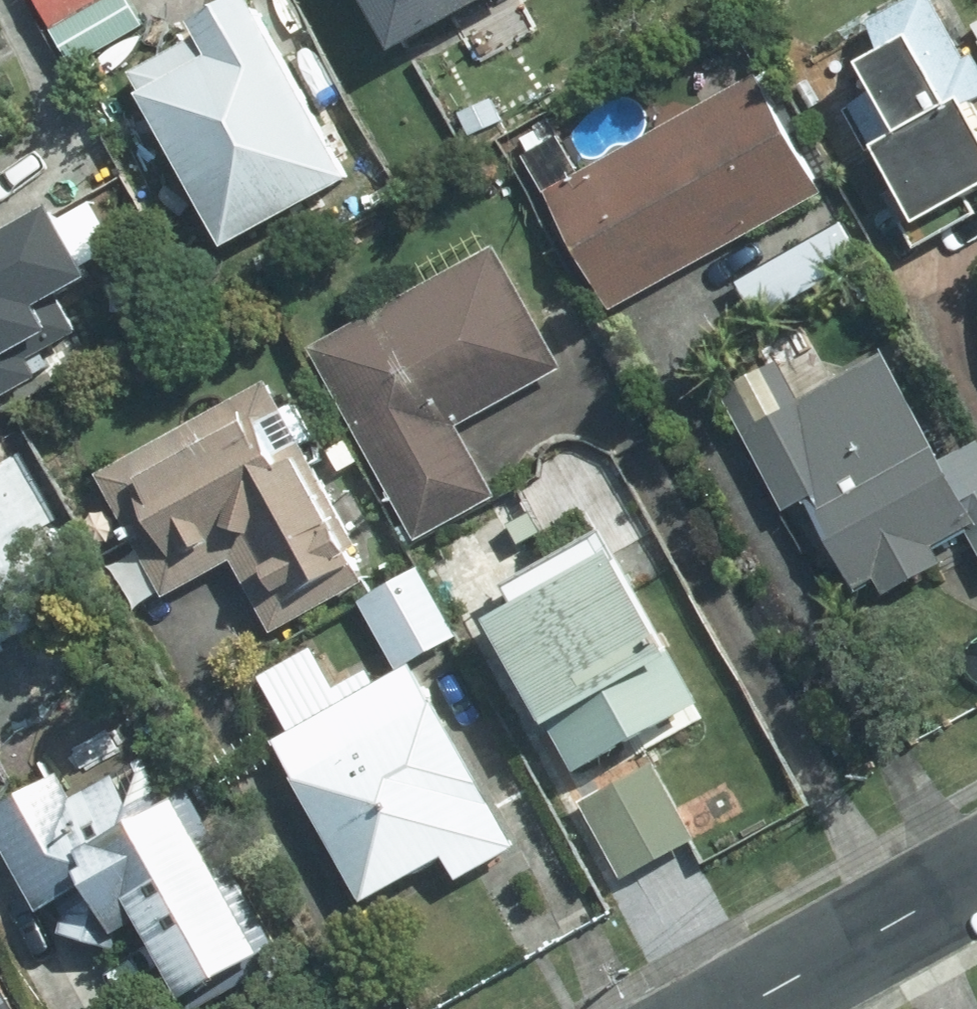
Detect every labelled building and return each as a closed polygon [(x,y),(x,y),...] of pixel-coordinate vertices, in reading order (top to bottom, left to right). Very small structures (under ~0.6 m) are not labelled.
[(54,26),(101,0),(40,0),(54,26)] [(256,0),(245,0),(202,24),(208,36),(139,74),(232,245),(353,179),(256,0)] [(405,48),(493,0),(378,0),(405,48)] [(860,107),(925,224),(976,195),(976,53),(970,57),(938,0),(925,0),(878,26),(893,52),(869,64),(886,93),(860,107)] [(616,307),(823,192),(760,76),(552,190),(616,307)] [(582,170),(565,139),(529,157),(546,189),(582,170)] [(40,376),(30,358),(78,332),(60,298),(86,284),(46,212),(1,236),(0,234),(0,398),(40,376)] [(843,225),(742,284),(764,321),(865,263),(843,225)] [(498,250),(318,350),(423,537),(497,495),(458,425),(564,368),(498,250)] [(948,462),(889,358),(748,437),(797,523),(821,510),(863,588),(881,578),(892,596),(949,565),(940,548),(974,530),(976,535),(976,447),(948,462)] [(271,385),(104,478),(171,596),(240,557),(279,629),(367,579),(353,555),(363,549),(271,385)] [(706,704),(625,556),(503,623),(585,771),(706,704)] [(458,637),(421,571),(366,601),(403,668),(458,637)] [(518,847),(417,669),(282,746),(371,900),(450,854),(463,878),(518,847)] [(120,947),(124,932),(142,922),(188,1003),(282,950),(186,783),(167,794),(149,761),(75,804),(60,779),(0,812),(0,829),(46,909),(64,899),(73,917),(69,933),(120,947)] [(657,763),(587,803),(629,878),(699,840),(657,763)] [(0,976),(0,1008),(18,1008),(0,976)]
